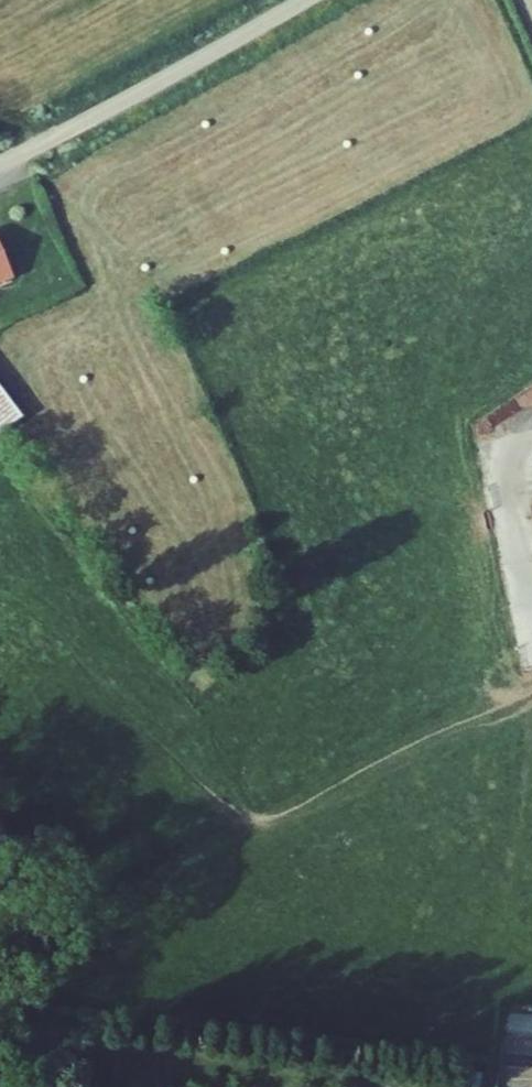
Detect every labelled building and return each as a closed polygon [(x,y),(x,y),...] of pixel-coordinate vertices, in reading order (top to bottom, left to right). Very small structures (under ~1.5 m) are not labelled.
[(29,415),(0,377),(0,438),(29,415)]
